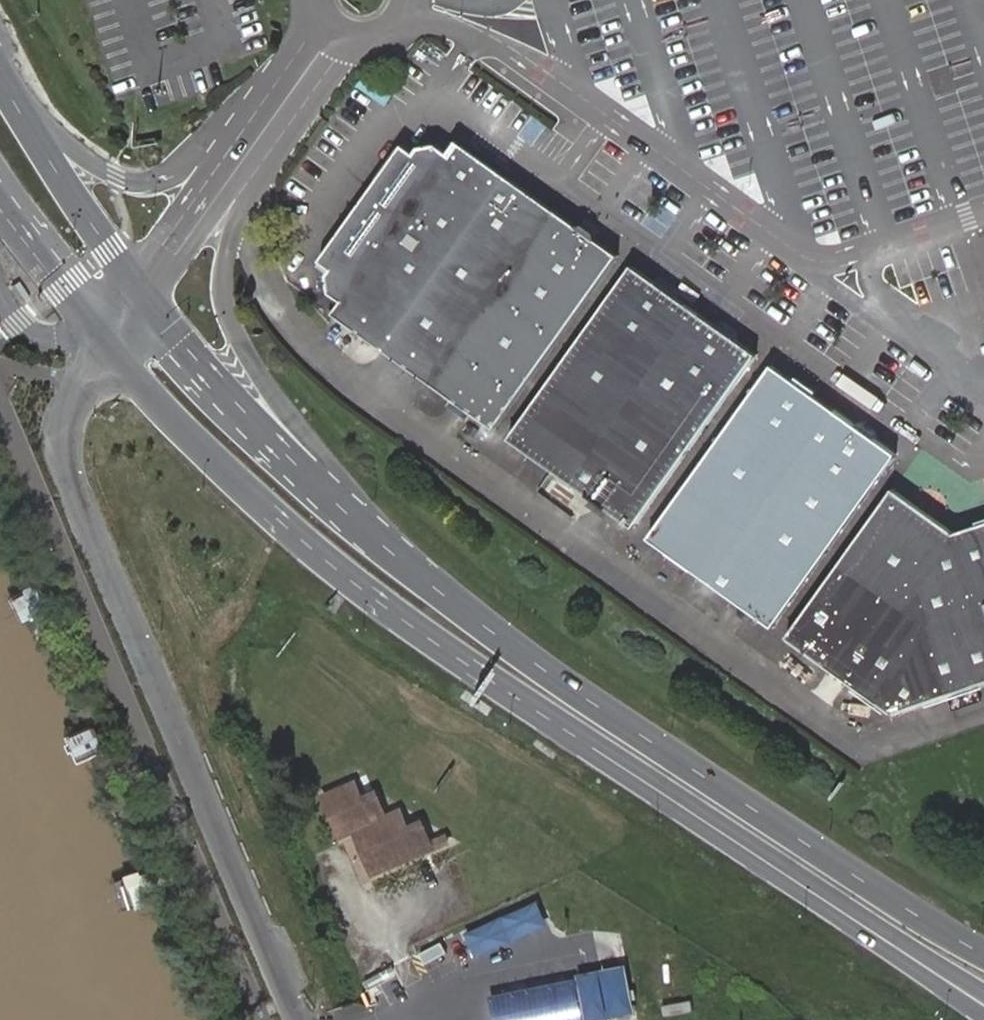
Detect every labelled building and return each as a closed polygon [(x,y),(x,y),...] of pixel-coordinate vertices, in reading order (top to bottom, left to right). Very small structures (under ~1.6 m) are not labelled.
[(357,188),(311,254),(324,263),(319,271),(318,278),(320,285),(325,289),(332,293),(321,310),(482,425),(605,252),(584,239),(581,225),(565,214),(552,215),(444,137),(436,149),(423,140),(420,145),(415,142),(411,139),(408,142),(405,148),(399,144),(392,139),(357,188)] [(622,525),(745,354),(728,342),(726,330),(712,319),(698,321),(665,297),(664,287),(656,278),(654,277),(642,280),(622,265),(587,309),(498,437),(622,525)] [(761,365),(637,536),(758,624),(882,453),(869,443),(867,430),(852,419),(839,421),(808,400),(806,388),(789,374),(778,377),(761,365)] [(983,680),(983,520),(945,533),(880,487),(771,634),(821,668),(881,715),(983,680)] [(357,780),(326,792),(342,833),(359,826),(375,867),(435,843),(427,822),(411,828),(402,808),(387,814),(378,791),(363,797),(357,780)] [(443,940),(419,953),(428,968),(451,955),(443,940)] [(609,1019),(604,975),(492,987),(496,1019),(608,1019),(609,1019)]
